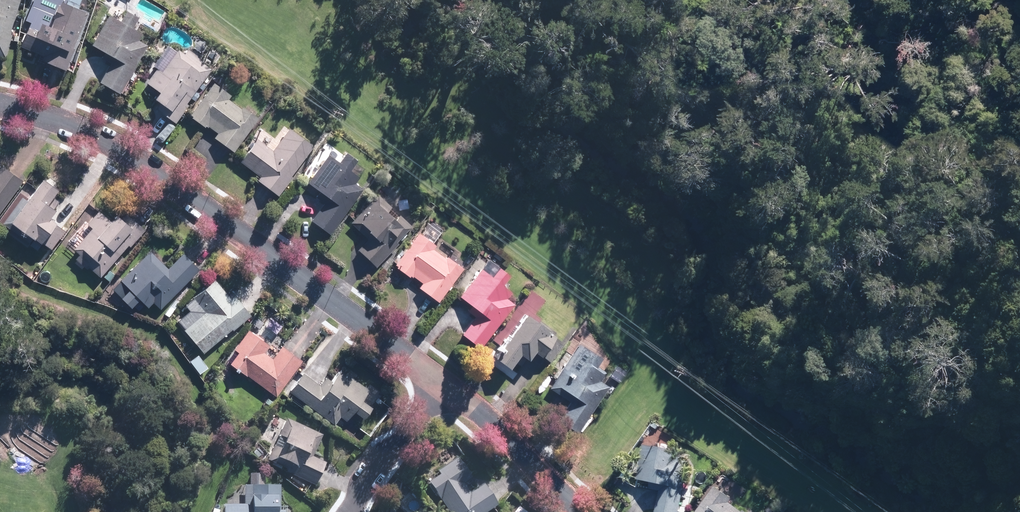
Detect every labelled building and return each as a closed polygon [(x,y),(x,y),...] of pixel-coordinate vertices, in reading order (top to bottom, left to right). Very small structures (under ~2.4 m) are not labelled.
[(8,50),(22,0),(0,0),(0,47),(8,50)] [(61,2),(52,27),(33,19),(23,43),(43,52),(41,57),(68,67),(88,12),(61,2)] [(151,39),(112,15),(94,44),(113,55),(100,82),(121,92),(133,67),(134,68),(151,39)] [(182,113),(212,69),(179,46),(149,90),(182,113)] [(229,73),(220,67),(213,77),(221,83),(229,73)] [(257,118),(213,86),(192,114),(237,147),(257,118)] [(244,159),(282,187),(315,145),(291,126),(275,147),(261,137),(244,159)] [(315,220),(332,232),(362,187),(355,182),(360,175),(330,153),(309,181),(331,197),(315,220)] [(18,187),(24,179),(2,163),(0,166),(0,213),(19,188),(18,187)] [(24,205),(13,220),(51,248),(66,227),(46,212),(63,190),(46,177),(24,205)] [(404,240),(401,237),(412,226),(380,193),(353,220),(370,236),(359,248),(377,266),(404,240)] [(146,228),(124,211),(116,223),(102,212),(71,252),(102,276),(123,248),(128,252),(146,228)] [(159,234),(153,241),(164,251),(170,245),(159,234)] [(464,266),(418,234),(396,265),(441,298),(464,266)] [(184,252),(169,266),(153,250),(125,279),(151,305),(156,300),(162,306),(200,268),(184,252)] [(520,296),(484,267),(462,294),(482,309),(465,332),(483,345),(506,314),(520,296)] [(175,314),(205,351),(249,316),(219,279),(175,314)] [(522,355),(531,361),(537,353),(547,361),(562,342),(540,324),(543,320),(531,311),(496,355),(512,367),(522,355)] [(284,344),(280,351),(252,331),(230,361),(276,395),(292,373),(303,358),(284,344)] [(200,352),(190,360),(201,373),(210,366),(200,352)] [(551,387),(571,400),(559,417),(578,430),(597,403),(596,403),(613,378),(574,353),(551,387)] [(341,367),(327,385),(307,370),(292,390),(335,422),(341,413),(348,419),(371,389),(341,367)] [(277,400),(269,395),(260,406),(268,412),(277,400)] [(327,462),(315,456),(325,434),(289,418),(274,450),(268,463),(317,485),(327,462)] [(660,511),(683,511),(690,473),(682,472),(686,450),(647,443),(642,478),(663,482),(658,511),(660,511)] [(499,502),(486,482),(472,491),(467,483),(475,478),(459,454),(438,469),(441,473),(430,480),(451,511),(484,511),(486,511),(499,502)] [(281,505),(281,484),(266,483),(266,473),(251,473),(250,504),(229,504),(229,511),(287,511),(287,505),(281,505)] [(698,511),(749,511),(716,488),(698,511)]
